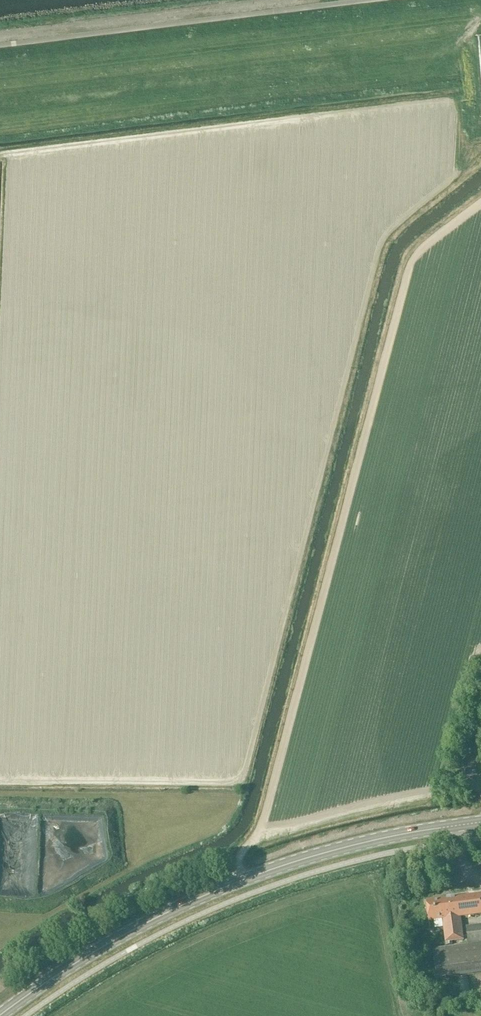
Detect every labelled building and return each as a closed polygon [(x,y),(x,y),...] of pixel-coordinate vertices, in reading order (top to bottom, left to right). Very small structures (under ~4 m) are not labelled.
[(480,915),(480,894),(427,901),(429,921),(442,920),(445,942),(463,940),(460,917),(480,915)] [(433,950),(437,980),(480,974),(480,925),(466,927),(468,945),(433,950)]
